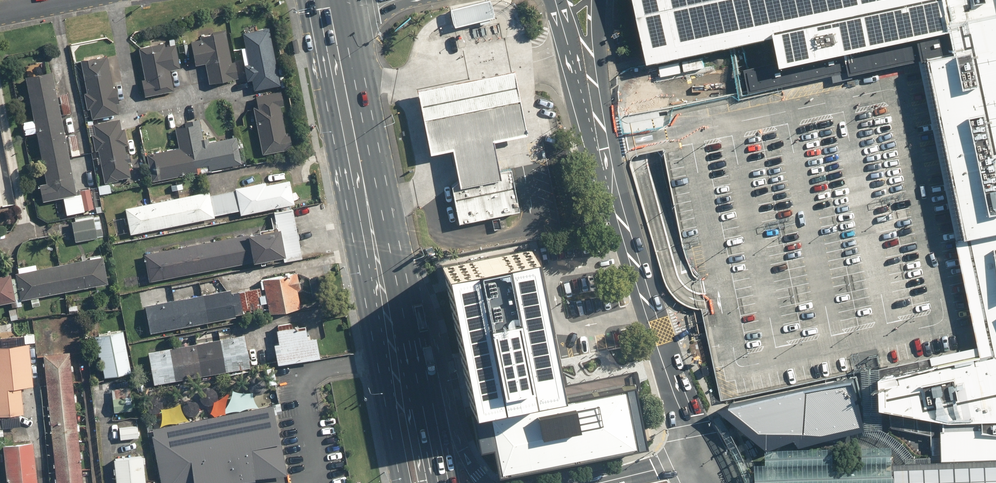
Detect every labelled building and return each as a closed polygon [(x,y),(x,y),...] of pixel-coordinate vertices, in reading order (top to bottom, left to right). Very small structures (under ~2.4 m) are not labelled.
[(456,24),(495,13),(491,0),(482,0),(452,8),(456,24)] [(642,54),(644,63),(770,36),(775,59),(745,65),(750,89),(834,75),(886,66),(925,58),(938,112),(970,255),(992,352),(979,355),(876,377),(877,407),(889,410),(890,426),(930,434),(930,452),(930,454),(939,454),(939,459),(995,457),(995,0),(630,0),(642,54)] [(268,29),(242,34),(248,66),(242,67),(244,80),(250,79),(252,90),(278,86),(268,29)] [(233,61),(228,32),(198,37),(199,40),(188,42),(192,65),(204,62),(208,85),(237,79),(233,61)] [(173,42),(138,47),(144,84),(140,84),(142,96),(172,92),(169,71),(178,69),(173,42)] [(111,88),(105,57),(78,63),(84,94),(81,94),(84,109),(88,109),(91,120),(115,116),(113,105),(117,105),(113,87),(111,88)] [(513,69),(413,86),(425,153),(447,150),(459,219),(521,209),(513,163),(495,166),(490,137),(524,131),(513,69)] [(51,72),(24,77),(45,184),(37,185),(40,202),(74,195),(66,156),(78,154),(75,135),(62,137),(58,115),(69,112),(66,94),(56,96),(51,72)] [(261,154),(291,148),(288,133),(282,134),(278,107),(282,106),(280,92),(251,98),(261,154)] [(148,182),(240,163),(234,137),(206,143),(206,138),(200,139),(196,120),(174,125),(178,148),(142,155),(148,182)] [(119,122),(90,126),(93,151),(97,151),(101,183),(96,183),(98,192),(108,190),(107,181),(129,178),(127,163),(129,162),(128,153),(123,154),(122,145),(125,145),(123,129),(120,129),(119,122)] [(207,192),(124,208),(129,234),(211,219),(211,216),(237,211),(237,215),(291,205),(287,182),(264,187),(263,184),(234,189),(235,192),(208,197),(207,192)] [(13,207),(10,187),(0,189),(0,210),(13,207)] [(86,188),(77,190),(83,212),(92,209),(86,188)] [(277,232),(144,255),(148,280),(280,258),(280,261),(299,258),(291,210),(274,213),(277,232)] [(69,222),(74,242),(102,236),(98,218),(93,219),(93,217),(69,222)] [(528,246),(440,264),(468,400),(556,382),(528,246)] [(12,302),(13,307),(20,306),(19,299),(28,298),(29,306),(37,304),(36,298),(106,284),(100,257),(34,270),(33,266),(0,273),(0,304),(12,302)] [(295,274),(261,280),(266,314),(298,309),(295,290),(297,290),(295,274)] [(147,334),(259,311),(255,290),(229,296),(227,289),(200,294),(197,281),(183,284),(186,299),(173,302),(170,288),(139,294),(147,334)] [(271,346),(274,365),(317,359),(314,339),(304,340),(302,328),(277,332),(279,345),(271,346)] [(125,374),(121,333),(98,336),(102,377),(125,374)] [(243,335),(145,353),(151,385),(248,368),(243,335)] [(70,354),(42,356),(52,482),(80,482),(70,354)] [(0,359),(0,415),(21,414),(20,387),(36,386),(35,366),(27,366),(26,358),(0,359)] [(855,376),(730,401),(721,406),(768,443),(795,435),(801,441),(867,423),(855,376)] [(128,388),(110,390),(113,414),(131,412),(128,388)] [(505,405),(474,412),(480,440),(493,437),(499,468),(608,447),(601,415),(511,433),(505,405)] [(155,427),(164,482),(197,482),(281,470),(271,409),(155,427)] [(116,428),(117,440),(136,438),(135,426),(116,428)] [(1,445),(4,482),(34,482),(31,443),(1,445)] [(113,458),(115,482),(144,482),(142,456),(113,458)]
